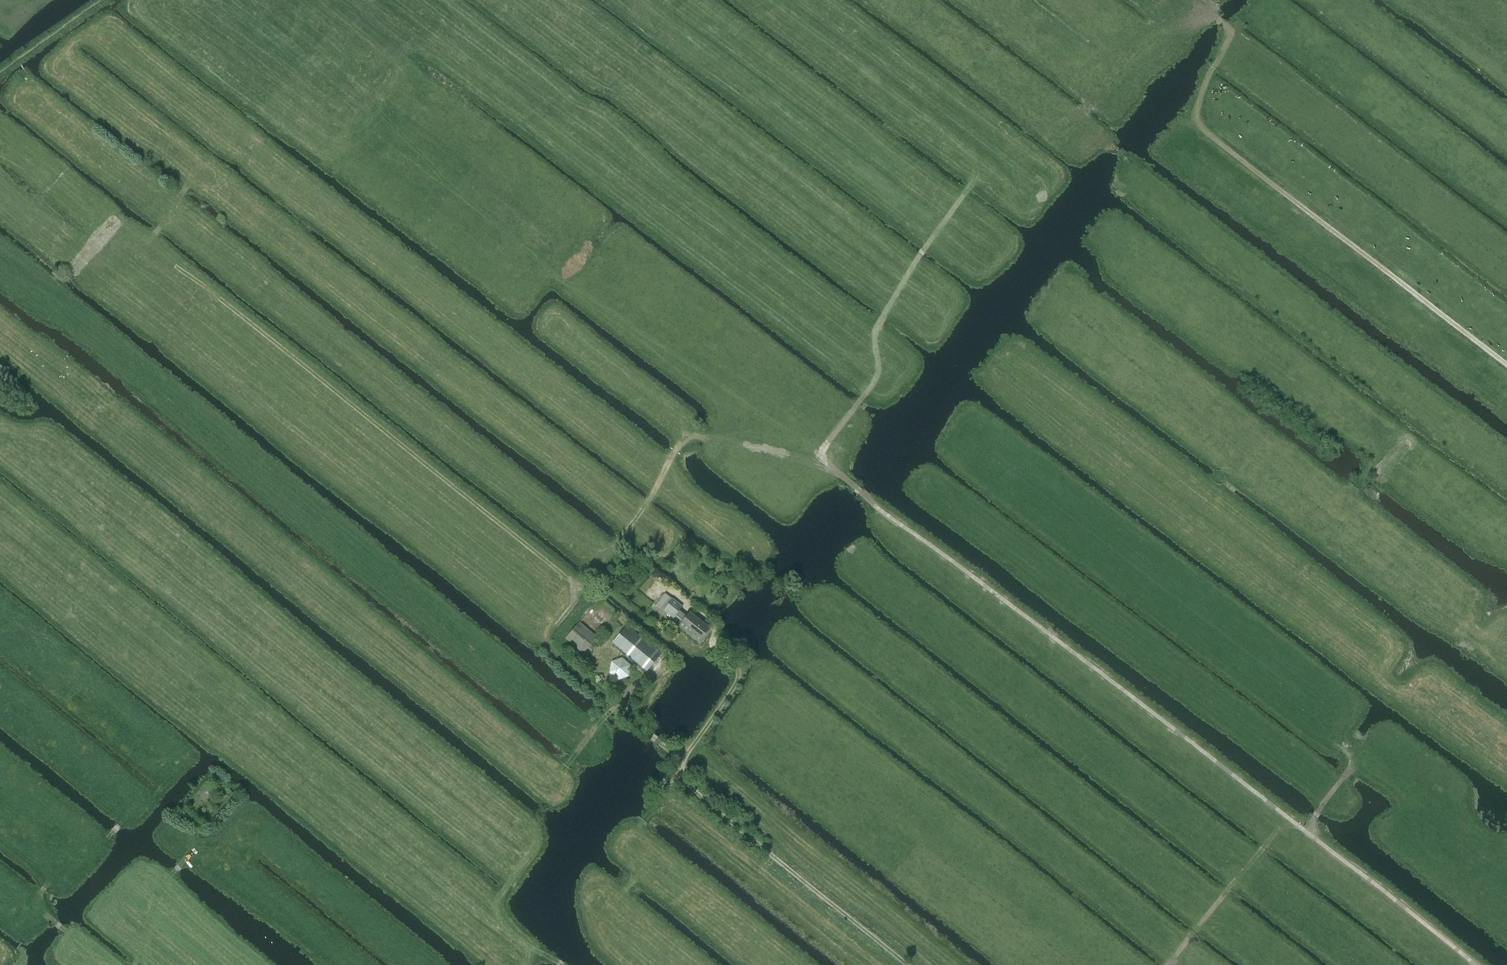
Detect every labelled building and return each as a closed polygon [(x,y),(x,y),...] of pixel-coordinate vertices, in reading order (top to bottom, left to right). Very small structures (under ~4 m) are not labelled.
[(674,618),(676,616),(683,621),(680,625),(701,641),(710,628),(690,612),(687,617),(679,611),(683,607),(673,599),(672,599),(665,594),(656,605),(674,618)] [(583,654),(597,638),(579,622),(565,639),(583,654)] [(627,626),(613,643),(647,671),(661,654),(627,626)]
